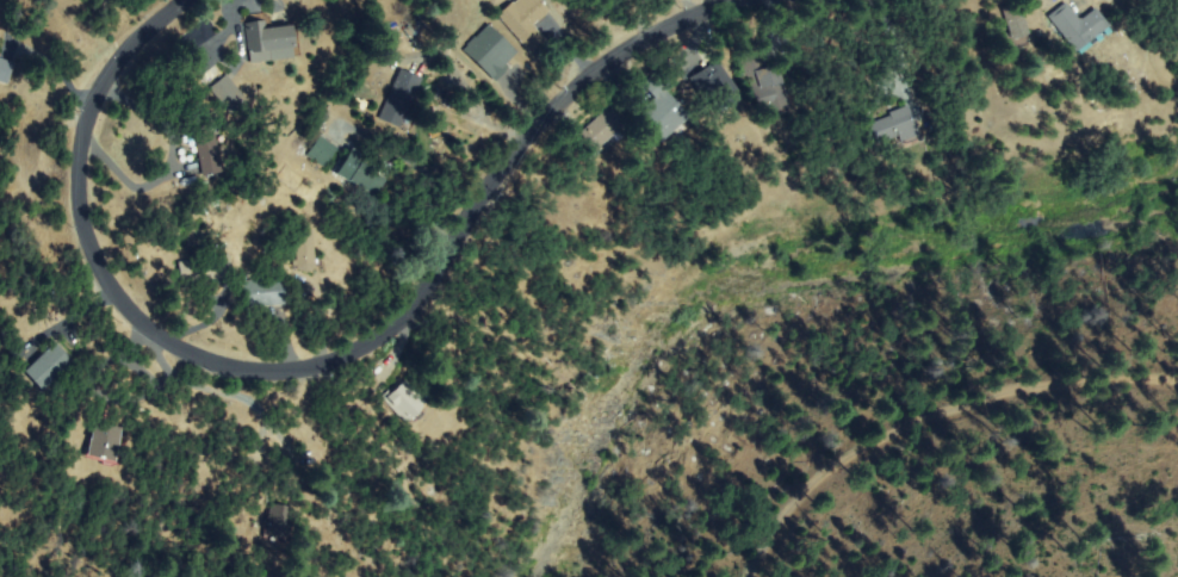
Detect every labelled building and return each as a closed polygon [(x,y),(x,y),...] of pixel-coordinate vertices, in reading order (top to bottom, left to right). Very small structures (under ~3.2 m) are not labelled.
[(501,15),(518,0),(538,0),(548,12),(533,26),(545,39),(532,51),(501,15)] [(1062,5),(1078,23),(1091,11),(1108,30),(1079,54),(1047,18),(1062,5)] [(296,24),(297,58),(249,60),(248,26),(296,24)] [(486,26),(517,52),(497,76),(466,49),(486,26)] [(757,48),(765,70),(774,68),(788,108),(764,117),(742,52),(757,48)] [(7,85),(0,83),(0,61),(11,62),(7,85)] [(717,112),(694,77),(715,62),(739,98),(717,112)] [(420,79),(402,124),(383,117),(401,72),(420,79)] [(669,150),(638,116),(658,98),(646,83),(658,73),(671,88),(666,93),(696,126),(669,150)] [(246,104),(232,114),(211,87),(225,76),(246,104)] [(591,159),(574,138),(612,105),(628,125),(591,159)] [(176,119),(191,117),(190,111),(206,107),(219,172),(204,175),(196,135),(180,138),(176,119)] [(876,144),(869,122),(909,110),(916,131),(876,144)] [(309,154),(318,138),(335,149),(324,165),(309,154)] [(342,166),(354,148),(380,167),(367,185),(342,166)] [(299,228),(314,228),(311,271),(297,269),(299,228)] [(227,256),(230,274),(182,285),(179,267),(227,256)] [(240,285),(279,274),(287,302),(248,312),(240,285)] [(52,343),(72,362),(45,389),(26,368),(52,343)] [(384,397),(405,378),(427,401),(405,421),(384,397)] [(122,427),(118,461),(91,459),(93,424),(122,427)] [(264,538),(271,502),(293,507),(285,542),(264,538)]
